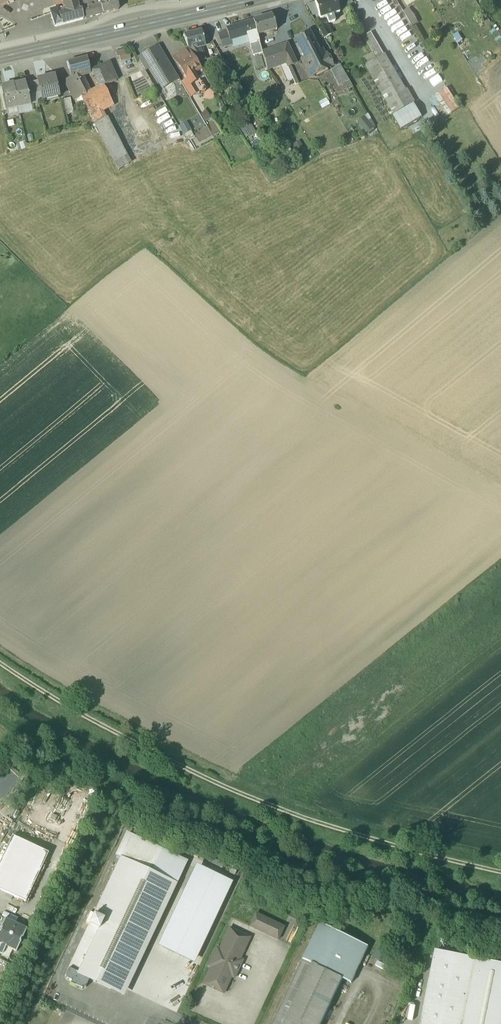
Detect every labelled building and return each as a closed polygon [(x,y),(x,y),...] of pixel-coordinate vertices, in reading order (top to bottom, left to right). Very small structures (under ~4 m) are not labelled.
[(58,10),(64,9),(62,2),(61,0),(54,0),(58,10)] [(62,2),(64,9),(58,10),(57,11),(62,25),(83,19),(81,11),(79,12),(77,2),(76,0),(71,0),(62,2)] [(77,2),(79,12),(81,11),(97,6),(95,0),(83,0),(77,2)] [(98,1),(100,5),(103,14),(118,10),(116,0),(111,0),(109,0),(99,0),(98,1)] [(315,2),(315,3),(319,16),(320,19),(328,17),(328,19),(332,18),(332,15),(339,13),(335,0),(323,0),(315,2)] [(315,3),(306,6),(312,18),(319,16),(315,3)] [(97,6),(81,11),(83,19),(100,15),(97,6)] [(58,10),(51,12),(55,27),(62,25),(57,11),(58,10)] [(404,13),(414,27),(418,24),(409,10),(404,13)] [(272,16),(253,21),(257,36),(258,36),(277,30),(272,16)] [(253,21),(245,24),(248,35),(249,38),(248,38),(250,45),(259,42),(258,36),(257,36),(253,21)] [(245,24),(237,26),(241,37),(248,35),(245,24)] [(237,26),(226,29),(227,31),(230,41),(241,37),(237,26)] [(325,26),(319,30),(324,39),(331,35),(325,26)] [(201,31),(183,35),(188,49),(198,47),(205,45),(201,31)] [(230,41),(227,31),(218,34),(223,48),(231,45),(230,41)] [(366,38),(378,59),(385,54),(373,33),(366,38)] [(308,34),(297,40),(306,58),(318,53),(308,34)] [(262,53),(259,42),(250,45),(254,56),(262,53)] [(287,44),(279,47),(286,63),(288,67),(297,63),(287,44)] [(169,63),(159,47),(154,49),(164,66),(169,63)] [(198,47),(188,49),(193,56),(200,53),(198,47)] [(279,47),(262,53),(267,70),(286,63),(279,47)] [(121,61),(131,58),(128,48),(118,51),(121,61)] [(154,49),(144,56),(150,67),(163,88),(170,83),(168,79),(171,77),(164,66),(154,49)] [(188,49),(182,53),(182,54),(177,57),(180,61),(177,63),(187,80),(190,83),(196,79),(194,76),(197,75),(202,71),(197,63),(193,56),(188,49)] [(306,58),(302,60),(310,78),(332,66),(329,60),(327,60),(322,51),(318,53),(306,58)] [(200,53),(193,56),(197,63),(204,61),(200,53)] [(378,59),(366,66),(387,102),(407,91),(385,54),(378,59)] [(150,67),(144,56),(139,59),(145,70),(150,67)] [(204,61),(197,63),(202,71),(202,72),(222,65),(218,56),(204,61)] [(87,58),(68,63),(71,77),(81,75),(90,72),(87,58)] [(178,78),(169,63),(164,66),(171,77),(168,79),(170,83),(178,78)] [(109,64),(96,69),(97,73),(98,75),(96,77),(100,85),(101,88),(104,87),(116,81),(109,64)] [(340,65),(330,71),(338,87),(349,81),(340,65)] [(81,75),(71,77),(81,96),(82,97),(90,94),(81,75)] [(206,89),(197,75),(194,76),(196,79),(190,83),(190,84),(190,85),(196,95),(199,96),(205,92),(206,89)] [(55,76),(37,80),(40,93),(42,101),(60,97),(55,76)] [(73,80),(66,84),(75,100),(81,96),(73,80)] [(190,83),(187,80),(182,84),(190,98),(196,95),(190,85),(190,84),(190,83)] [(37,81),(26,84),(29,96),(40,93),(37,81)] [(14,85),(7,86),(7,87),(2,88),(2,87),(1,87),(7,110),(18,107),(18,108),(31,105),(29,96),(26,84),(25,83),(19,84),(19,85),(14,87),(14,85)] [(101,88),(90,94),(82,97),(81,97),(88,111),(97,107),(110,100),(104,87),(101,88)] [(437,96),(448,116),(460,109),(448,89),(437,96)] [(407,91),(387,102),(395,115),(414,104),(407,91)] [(70,99),(63,100),(66,113),(73,111),(70,99)] [(97,107),(88,111),(97,127),(105,123),(103,120),(97,107)] [(97,127),(118,170),(133,162),(109,117),(103,120),(105,123),(97,127)] [(369,133),(376,128),(367,117),(360,123),(369,133)] [(122,859),(177,885),(187,864),(126,835),(116,856),(122,859)] [(12,836),(0,862),(0,890),(25,902),(48,853),(12,836)] [(177,885),(122,859),(70,969),(89,978),(122,994),(125,987),(119,985),(168,882),(177,886),(177,885)] [(158,946),(194,962),(230,883),(195,867),(158,946)] [(168,882),(119,985),(125,987),(122,994),(125,995),(177,886),(168,882)] [(284,928),(256,914),(250,927),(278,940),(284,928)] [(5,919),(0,929),(2,929),(0,932),(0,944),(1,945),(0,946),(0,953),(2,954),(6,947),(16,952),(27,929),(5,919)] [(319,923),(302,959),(343,979),(342,979),(351,983),(369,947),(319,923)] [(250,938),(229,929),(224,940),(244,949),(250,938)] [(244,949),(224,940),(219,950),(216,949),(208,966),(210,968),(202,985),(223,994),(244,949)] [(436,951),(421,1023),(464,1023),(477,960),(436,951)] [(302,959),(271,1023),(321,1023),(342,979),(343,979),(302,959)] [(477,960),(464,1023),(500,1023),(500,965),(477,960)] [(89,978),(70,969),(67,976),(68,979),(82,986),(86,984),(89,978)]
